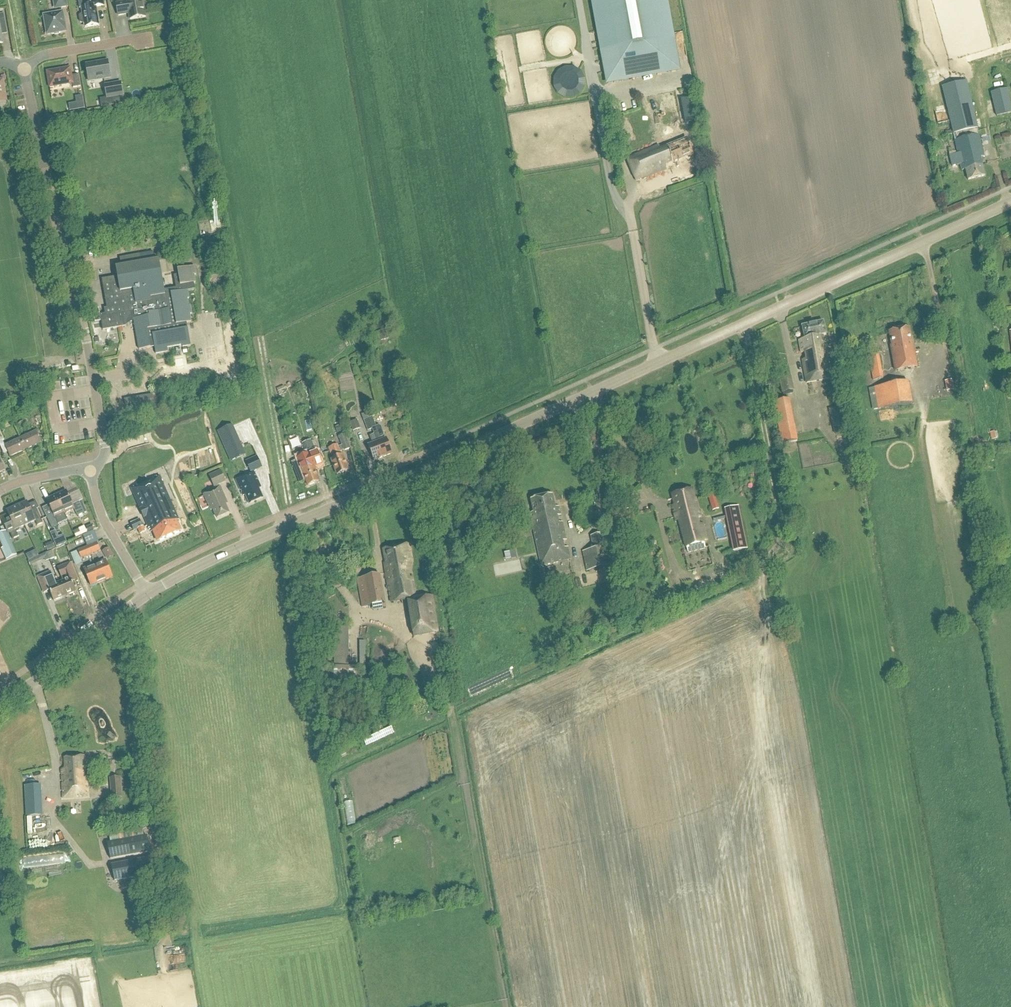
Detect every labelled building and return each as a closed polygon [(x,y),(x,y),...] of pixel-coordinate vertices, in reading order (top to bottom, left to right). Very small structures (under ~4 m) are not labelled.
[(55,10),(68,8),(66,0),(53,0),(55,10)] [(96,8),(104,7),(103,0),(78,0),(79,10),(82,9),(83,15),(80,16),(79,17),(80,23),(82,24),(84,24),(85,28),(99,26),(96,8)] [(130,21),(146,18),(143,0),(126,0),(127,3),(116,5),(118,16),(129,15),(130,21)] [(609,81),(676,69),(664,0),(594,0),(609,81)] [(59,34),(60,33),(66,32),(62,14),(45,17),(46,23),(45,25),(45,30),(47,31),(48,35),(53,34),(54,35),(59,34)] [(86,66),(89,82),(111,78),(108,62),(86,66)] [(72,77),(70,69),(47,73),(50,89),(72,85),(73,89),(81,87),(78,75),(72,77)] [(984,177),(980,158),(984,157),(966,82),(942,88),(955,142),(954,142),(957,155),(949,157),(952,168),(960,166),(961,171),(965,170),(967,181),(984,177)] [(105,86),(107,99),(109,99),(111,106),(124,104),(120,84),(112,85),(105,86)] [(1010,114),(1010,108),(1007,90),(991,94),(997,117),(1010,114)] [(680,159),(691,155),(685,140),(666,147),(665,143),(644,151),(637,155),(627,159),(635,181),(645,178),(645,179),(675,167),(673,164),(681,161),(680,159)] [(190,315),(192,315),(191,307),(189,307),(187,300),(189,300),(188,291),(195,290),(194,284),(195,284),(194,276),(196,275),(194,267),(178,271),(179,276),(174,277),(176,289),(164,291),(161,270),(159,261),(142,264),(141,255),(120,259),(121,267),(116,268),(118,277),(102,280),(107,309),(104,310),(105,315),(100,316),(103,331),(125,327),(124,323),(134,321),(140,351),(151,349),(151,347),(154,346),(156,355),(168,353),(168,348),(182,346),(183,348),(191,346),(188,330),(184,330),(183,324),(191,323),(190,315)] [(805,339),(798,341),(801,353),(804,353),(806,361),(802,361),(807,384),(832,380),(826,343),(824,343),(822,335),(825,335),(823,323),(802,327),(805,339)] [(910,344),(908,330),(889,334),(892,348),(891,348),(896,373),(917,368),(912,344),(910,344)] [(377,343),(388,339),(385,331),(374,334),(377,343)] [(868,356),(873,381),(883,379),(879,354),(868,356)] [(782,396),(794,393),(791,379),(779,381),(782,396)] [(945,382),(946,392),(954,391),(952,381),(945,382)] [(909,382),(874,388),(878,411),(893,408),(905,406),(913,404),(909,382)] [(154,406),(152,395),(125,400),(126,406),(132,405),(133,410),(154,406)] [(789,400),(773,403),(781,445),(797,442),(789,400)] [(833,412),(840,435),(847,433),(841,411),(833,412)] [(367,413),(361,415),(364,421),(368,419),(369,419),(367,413)] [(374,435),(383,458),(393,454),(387,440),(382,441),(381,438),(383,437),(384,435),(381,428),(379,427),(377,428),(373,418),(369,419),(368,419),(372,430),(374,435)] [(368,432),(372,430),(368,419),(364,421),(368,432)] [(353,431),(360,429),(357,420),(350,423),(353,431)] [(342,425),(333,428),(336,435),(344,432),(342,425)] [(36,432),(21,439),(26,451),(41,443),(36,432)] [(236,432),(220,439),(228,455),(243,449),(236,432)] [(351,449),(345,435),(339,438),(342,446),(338,448),(337,446),(329,449),(333,460),(332,461),(337,476),(349,471),(343,456),(342,457),(340,453),(344,451),(344,452),(351,449)] [(374,462),(383,458),(374,435),(370,437),(373,445),(368,447),(374,462)] [(26,451),(21,439),(5,447),(10,458),(26,451)] [(303,444),(307,453),(315,450),(311,441),(303,444)] [(302,472),(308,487),(319,483),(314,468),(322,464),(318,453),(298,460),(303,472),(302,472)] [(263,499),(257,486),(260,485),(254,472),(262,468),(257,457),(246,462),(251,474),(236,481),(243,497),(245,496),(250,505),(263,499)] [(219,488),(218,486),(226,482),(221,471),(209,476),(215,490),(204,495),(211,511),(213,510),(217,519),(229,514),(223,500),(225,499),(220,488),(219,488)] [(132,490),(141,510),(140,511),(144,519),(145,519),(151,533),(153,532),(158,542),(181,532),(176,522),(179,520),(160,478),(132,490)] [(672,495),(670,495),(672,501),(673,506),(671,507),(674,519),(675,522),(676,522),(678,522),(685,549),(686,549),(704,544),(705,544),(705,542),(709,541),(704,524),(699,526),(697,519),(701,518),(697,500),(695,500),(693,489),(672,495)] [(66,491),(56,496),(65,514),(74,510),(78,517),(85,514),(79,503),(73,506),(66,491)] [(708,496),(713,512),(719,510),(714,494),(708,496)] [(533,513),(529,514),(541,567),(570,560),(571,560),(568,548),(565,549),(563,542),(566,541),(567,541),(563,523),(562,524),(560,524),(559,524),(558,517),(560,516),(561,516),(559,508),(558,508),(556,508),(553,495),(530,500),(531,501),(533,513)] [(59,526),(58,525),(67,521),(64,515),(65,514),(56,496),(46,500),(53,515),(47,518),(52,529),(59,526)] [(27,503),(17,507),(25,526),(35,521),(38,526),(43,524),(37,510),(32,513),(27,503)] [(724,509),(733,552),(747,550),(739,506),(724,509)] [(8,535),(10,534),(13,540),(19,538),(17,533),(19,532),(20,530),(19,528),(25,526),(17,507),(7,512),(8,514),(10,518),(11,521),(12,525),(7,527),(5,528),(8,535)] [(140,536),(146,533),(143,527),(138,530),(140,536)] [(3,549),(2,550),(6,560),(17,556),(6,532),(0,535),(0,541),(3,549)] [(583,552),(587,572),(612,566),(606,533),(590,537),(593,550),(583,552)] [(611,546),(617,545),(615,534),(609,535),(611,546)] [(64,536),(59,538),(62,546),(67,543),(64,536)] [(48,551),(55,548),(52,543),(45,546),(48,551)] [(385,564),(383,564),(390,603),(406,600),(412,637),(413,636),(413,638),(439,633),(435,608),(433,596),(430,596),(427,597),(427,596),(417,598),(412,569),(412,567),(413,562),(410,544),(408,545),(383,549),(385,564)] [(96,545),(87,548),(90,556),(99,552),(96,545)] [(90,556),(87,548),(78,552),(81,560),(90,556)] [(107,560),(114,556),(109,548),(102,552),(107,560)] [(30,563),(32,567),(44,561),(46,564),(50,562),(46,554),(30,563)] [(99,565),(95,567),(101,582),(112,577),(104,560),(98,563),(99,565)] [(58,568),(58,570),(63,581),(59,583),(65,597),(77,592),(73,583),(71,579),(77,577),(72,566),(71,563),(65,565),(59,568),(58,568)] [(101,582),(95,567),(91,568),(90,566),(83,569),(91,587),(101,582)] [(37,578),(42,591),(43,590),(48,588),(50,592),(54,602),(65,597),(59,583),(56,584),(52,575),(50,572),(44,575),(38,577),(37,578)] [(457,574),(452,575),(454,586),(459,585),(461,584),(459,577),(458,578),(457,574)] [(359,579),(364,608),(387,604),(381,575),(359,579)] [(360,691),(361,668),(334,667),(333,690),(360,691)] [(82,779),(82,772),(85,772),(85,758),(65,759),(66,770),(62,770),(64,799),(88,797),(87,778),(82,779)] [(109,778),(111,799),(123,798),(121,777),(109,778)] [(42,805),(26,806),(27,817),(43,816),(42,805)] [(107,844),(110,860),(150,852),(147,836),(107,844)] [(115,881),(154,874),(151,858),(112,866),(115,881)]
